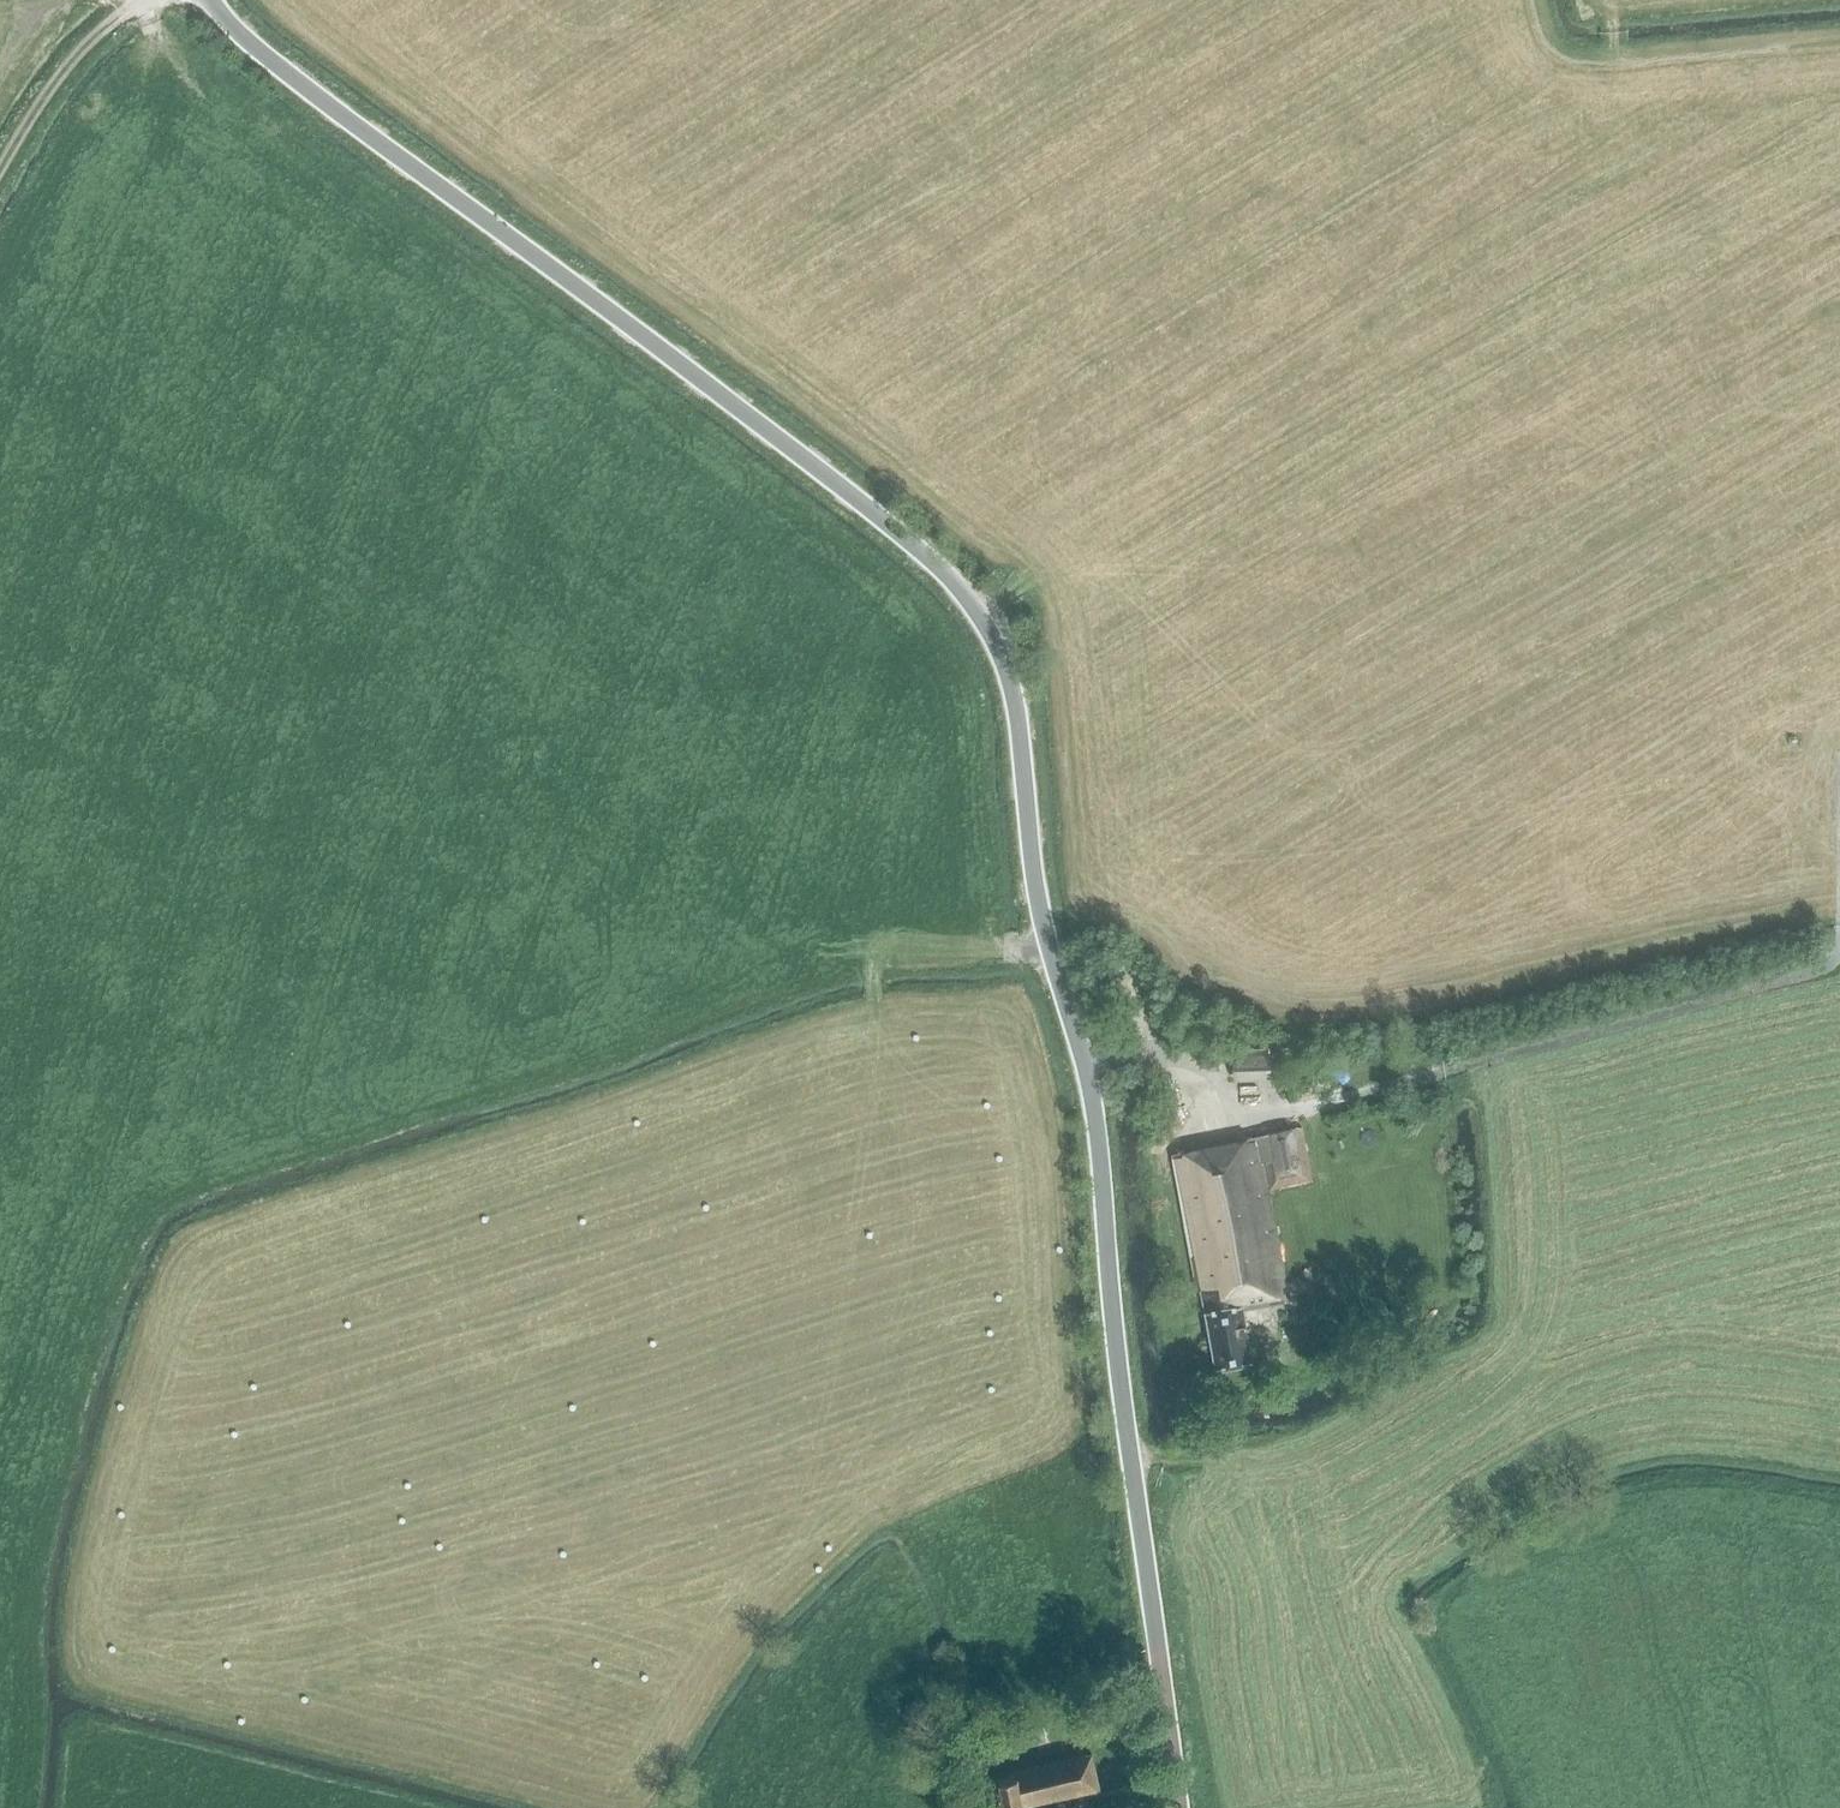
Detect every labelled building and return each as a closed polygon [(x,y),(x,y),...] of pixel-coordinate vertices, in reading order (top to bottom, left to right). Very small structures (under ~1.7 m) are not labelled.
[(1271,1079),(1270,1049),(1233,1051),(1234,1081),(1271,1079)] [(1312,1180),(1302,1129),(1170,1154),(1197,1292),(1200,1291),(1216,1371),(1252,1364),(1242,1310),(1290,1300),(1268,1189),(1312,1180)] [(1099,1790),(1091,1754),(1016,1770),(1018,1777),(998,1781),(1003,1806),(1023,1802),(1024,1806),(1099,1790)]
